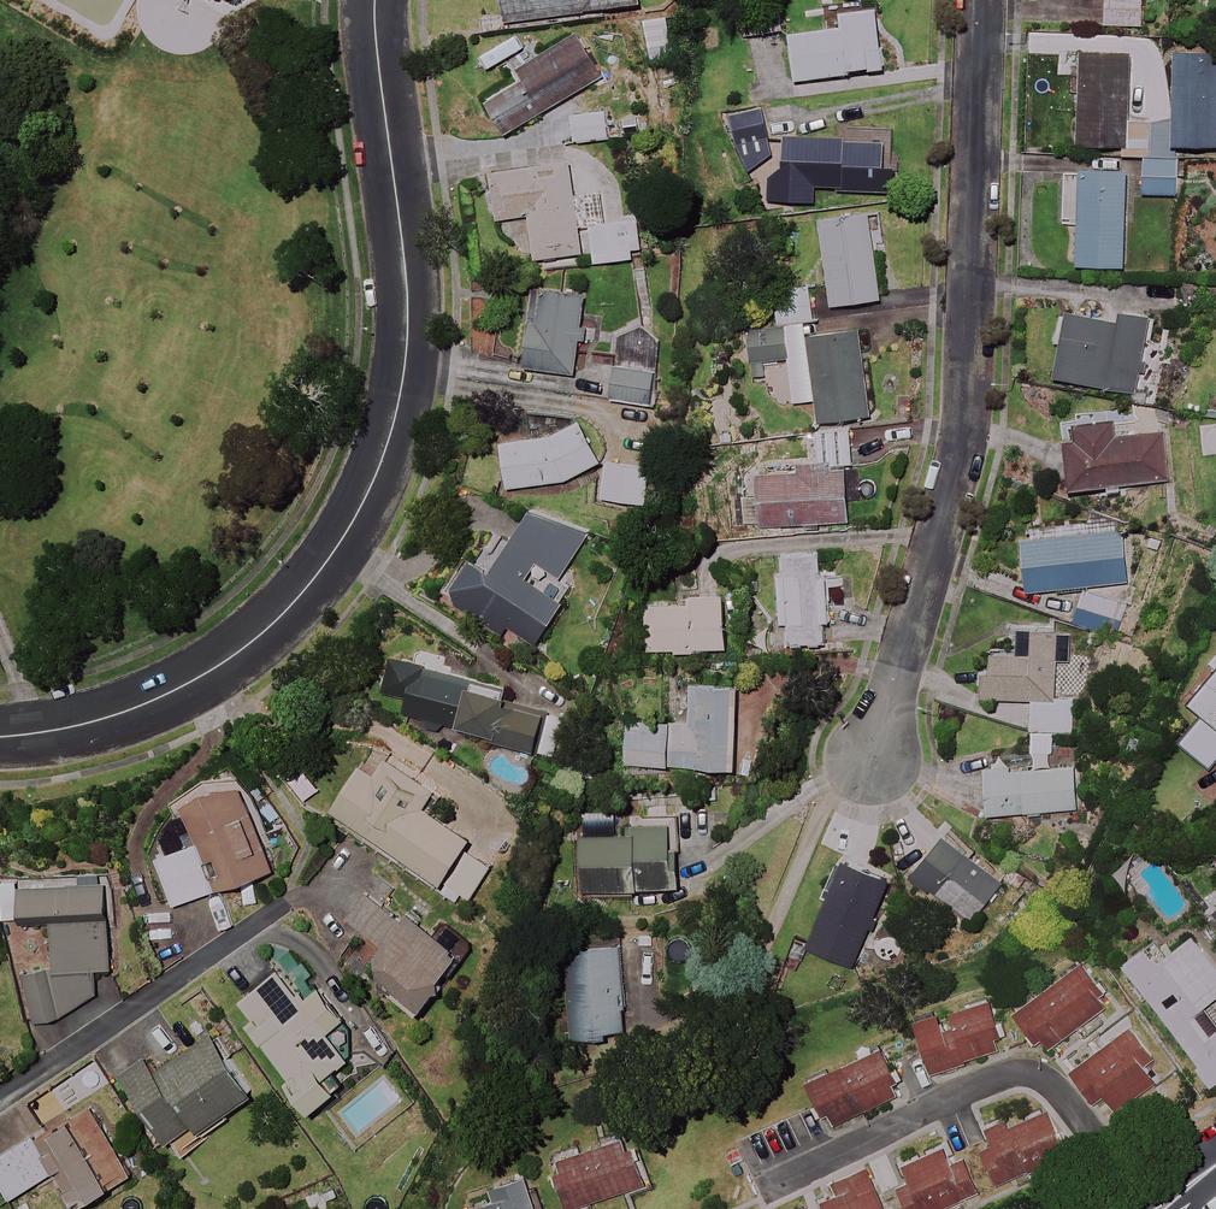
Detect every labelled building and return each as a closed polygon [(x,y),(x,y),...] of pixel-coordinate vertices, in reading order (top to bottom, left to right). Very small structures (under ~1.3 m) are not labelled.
[(640,0),(497,0),(501,24),(640,2),(640,0)] [(1145,0),(1105,0),(1104,26),(1145,27),(1145,0)] [(883,68),(875,10),(840,14),(842,28),(788,35),(794,80),(883,68)] [(580,91),(582,93),(584,94),(586,95),(588,95),(590,95),(592,95),(594,95),(596,94),(598,92),(599,91),(600,89),(601,87),(602,85),(602,83),(602,81),(577,37),(517,71),(524,84),(488,104),(503,131),(580,91)] [(1176,59),(1176,70),(1133,68),(1133,57),(1081,55),(1077,146),(1125,148),(1126,119),(1174,121),(1173,146),(1215,148),(1215,61),(1176,59)] [(753,172),(772,156),(758,106),(726,115),(743,175),(753,172)] [(610,140),(608,112),(569,116),(572,143),(610,140)] [(782,169),(768,178),(767,201),(825,204),(826,191),(894,193),(895,169),(883,168),(884,142),(783,137),(782,169)] [(1177,162),(1142,162),(1143,196),(1177,195),(1177,162)] [(581,255),(568,164),(488,176),(494,222),(528,217),(535,262),(581,255)] [(1121,268),(1125,175),(1081,174),(1079,224),(1074,224),(1072,266),(1121,268)] [(879,300),(869,214),(818,220),(829,307),(879,300)] [(638,221),(589,229),(595,266),(644,258),(638,221)] [(816,322),(809,283),(768,292),(775,325),(738,333),(749,384),(768,380),(775,410),(789,407),(814,402),(820,428),(874,416),(856,330),(816,325),(816,322)] [(522,368),(574,373),(578,340),(583,340),(584,328),(579,327),(582,296),(530,291),(527,319),(520,318),(516,359),(523,359),(522,368)] [(1119,322),(1060,311),(1054,342),(1061,343),(1054,378),(1135,393),(1149,316),(1121,311),(1119,322)] [(654,374),(611,369),(608,401),(650,406),(654,374)] [(1106,484),(1106,494),(1123,493),(1122,483),(1165,481),(1162,434),(1114,437),(1114,422),(1065,424),(1068,486),(1106,484)] [(600,464),(582,426),(543,439),(499,445),(506,490),(564,481),(600,464)] [(649,468),(605,465),(602,501),(646,504),(649,468)] [(843,465),(772,469),(772,477),(757,478),(761,529),(847,523),(843,465)] [(584,541),(533,509),(489,576),(469,563),(447,598),(501,632),(503,628),(534,648),(561,605),(525,581),(536,563),(560,578),(584,541)] [(1117,637),(1126,602),(1090,593),(1088,586),(1127,583),(1124,532),(1021,539),(1025,591),(1081,588),(1072,626),(1117,637)] [(826,574),(778,580),(786,647),(822,643),(820,623),(832,621),(826,574)] [(728,648),(725,597),(687,599),(687,605),(644,608),(647,653),(728,648)] [(1074,631),(1014,628),(1014,654),(989,653),(989,670),(979,670),(978,703),(1032,705),(1030,753),(1051,754),(1052,729),(1074,730),(1075,699),(1056,699),(1057,665),(1072,666),(1074,631)] [(503,699),(506,688),(476,679),(474,685),(391,660),(382,691),(407,699),(404,711),(533,749),(544,711),(503,699)] [(1187,703),(1200,714),(1177,743),(1209,770),(1215,761),(1215,669),(1187,703)] [(734,769),(738,688),(689,686),(688,724),(626,721),(624,765),(734,769)] [(373,744),(329,813),(441,884),(436,892),(453,904),(458,895),(469,903),(494,865),(465,847),(470,839),(446,823),(431,814),(446,790),(384,751),(373,744)] [(1075,809),(1073,765),(986,769),(988,813),(1075,809)] [(272,871),(240,781),(183,802),(198,844),(156,859),(173,907),(272,871)] [(577,819),(582,891),(583,898),(635,894),(635,888),(678,885),(676,849),(681,849),(677,797),(629,801),(631,827),(615,828),(615,816),(577,819)] [(1005,877),(944,830),(910,873),(970,921),(1005,877)] [(886,877),(834,858),(818,901),(823,903),(806,948),(854,966),(886,877)] [(103,879),(0,888),(0,923),(50,919),(55,971),(27,974),(31,1021),(58,1019),(98,994),(96,968),(110,967),(103,879)] [(363,970),(416,1014),(462,954),(410,914),(404,923),(366,894),(347,919),(382,946),(363,970)] [(1207,919),(1215,930),(1215,912),(1207,919)] [(1193,936),(1158,962),(1147,946),(1124,964),(1214,1085),(1215,1083),(1215,1037),(1213,1039),(1194,1014),(1215,998),(1215,967),(1193,936)] [(573,1038),(609,1035),(609,1031),(625,1030),(623,1008),(628,1007),(623,940),(566,944),(573,1038)] [(1110,1002),(1081,964),(1010,1017),(1032,1045),(1058,1041),(1110,1002)] [(291,1077),(288,1080),(312,1110),(339,1089),(327,1075),(349,1057),(328,1031),(345,1018),(320,988),(301,1003),(277,973),(240,1002),(255,1022),(250,1026),(291,1077)] [(912,1017),(934,1075),(1002,1051),(998,1039),(1007,1036),(1001,1021),(994,1023),(985,997),(953,1008),(956,1019),(942,1024),(936,1009),(912,1017)] [(1115,1112),(1155,1083),(1144,1068),(1160,1057),(1137,1024),(1068,1073),(1091,1105),(1104,1096),(1115,1112)] [(174,1139),(184,1154),(205,1140),(202,1135),(255,1100),(208,1031),(157,1065),(151,1057),(121,1077),(167,1144),(174,1139)] [(899,1093),(880,1049),(810,1081),(830,1125),(899,1093)] [(88,1104),(0,1159),(0,1186),(9,1202),(56,1172),(78,1207),(131,1174),(88,1104)] [(1064,1159),(1045,1114),(988,1138),(992,1148),(980,1153),(994,1188),(1064,1159)] [(643,1183),(627,1137),(553,1163),(569,1208),(643,1183)] [(960,1154),(951,1158),(947,1148),(907,1165),(913,1179),(897,1186),(906,1208),(942,1208),(977,1194),(960,1154)] [(865,1172),(834,1185),(839,1197),(822,1204),(824,1208),(881,1208),(865,1172)] [(526,1179),(492,1190),(495,1198),(476,1205),(478,1208),(536,1208),(526,1179)]
